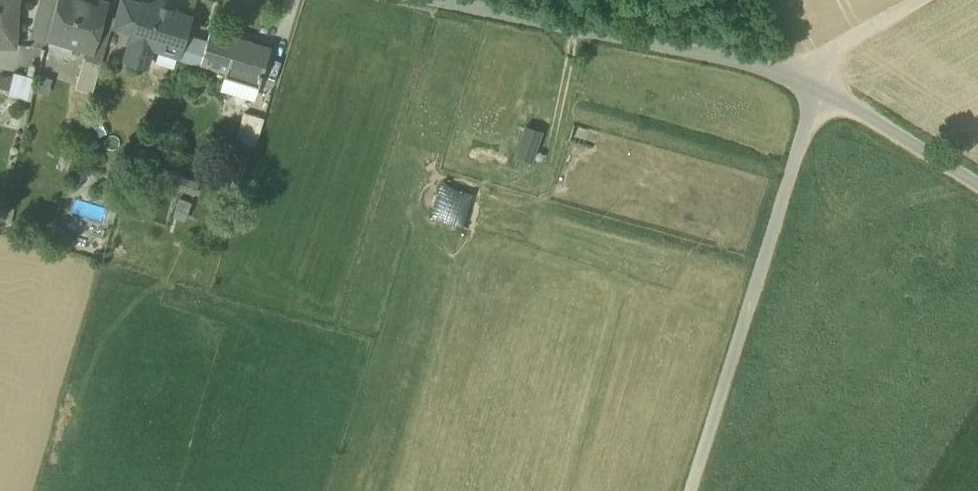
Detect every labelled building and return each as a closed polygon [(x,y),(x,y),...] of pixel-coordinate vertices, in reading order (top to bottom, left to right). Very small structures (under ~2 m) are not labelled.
[(15,55),(18,0),(0,0),(0,55),(15,55)] [(106,13),(63,0),(51,40),(81,49),(79,54),(93,58),(106,13)] [(142,10),(122,4),(112,37),(132,42),(142,10)] [(155,13),(142,9),(142,10),(132,42),(125,68),(142,73),(148,55),(179,64),(184,47),(191,24),(173,18),(175,12),(157,7),(155,13)] [(211,37),(207,53),(198,50),(192,68),(227,78),(225,84),(259,94),(271,55),(211,37)] [(198,50),(184,47),(179,64),(192,68),(198,50)] [(102,71),(85,66),(75,97),(93,102),(102,71)] [(37,87),(14,82),(8,104),(31,110),(37,87)] [(262,101),(227,90),(223,104),(258,115),(262,101)] [(265,126),(245,120),(239,139),(258,146),(265,126)] [(542,137),(526,132),(517,163),(532,167),(542,137)] [(443,192),(434,223),(466,232),(474,201),(443,192)]
